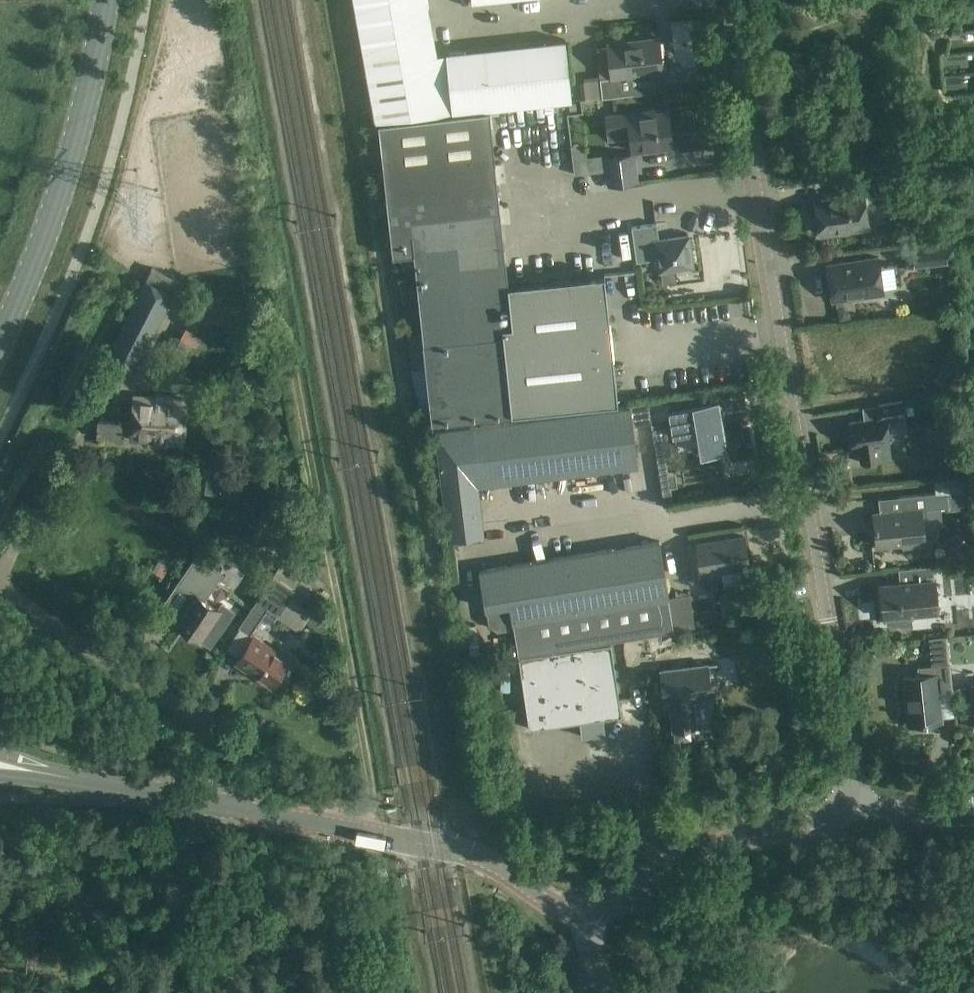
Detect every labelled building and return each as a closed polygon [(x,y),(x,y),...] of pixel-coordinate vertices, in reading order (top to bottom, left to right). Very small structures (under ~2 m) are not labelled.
[(355,4),(363,44),(433,31),(427,0),(379,0),(355,4)] [(437,54),(433,31),(363,44),(379,121),(458,112),(451,53),(437,54)] [(609,46),(597,47),(603,96),(656,90),(654,74),(664,73),(660,38),(609,44),(609,46)] [(566,39),(487,49),(493,108),(573,99),(566,39)] [(487,49),(451,53),(458,112),(493,108),(487,49)] [(380,124),(385,174),(496,161),(491,111),(380,124)] [(608,132),(609,140),(631,138),(633,151),(673,145),(668,112),(618,118),(618,113),(606,114),(608,132)] [(676,142),(693,138),(690,126),(673,129),(676,142)] [(636,152),(605,156),(608,186),(640,182),(636,152)] [(385,174),(388,202),(389,208),(395,256),(414,254),(417,283),(422,331),(423,343),(426,366),(432,423),(513,414),(513,412),(618,401),(605,275),(510,284),(496,161),(385,174)] [(865,194),(817,201),(822,233),(870,226),(865,194)] [(657,223),(640,226),(633,227),(638,262),(659,259),(661,270),(676,268),(677,274),(693,271),(692,266),(695,265),(690,235),(659,239),(657,223)] [(953,239),(905,244),(908,267),(955,262),(953,239)] [(880,257),(829,264),(834,300),(886,292),(880,257)] [(153,267),(146,283),(172,297),(181,281),(153,267)] [(146,283),(138,299),(108,356),(135,370),(172,297),(146,283)] [(839,320),(851,319),(850,312),(844,307),(837,308),(839,320)] [(176,336),(154,376),(170,385),(192,344),(195,346),(200,335),(186,327),(180,338),(176,336)] [(135,397),(133,441),(181,444),(184,400),(135,397)] [(880,418),(851,422),(855,447),(858,446),(861,464),(880,461),(878,443),(890,441),(887,417),(908,414),(905,400),(878,404),(880,418)] [(719,401),(671,409),(675,434),(699,430),(703,454),(727,450),(719,401)] [(493,423),(485,424),(435,430),(448,542),(483,537),(477,486),(639,466),(635,427),(652,425),(649,403),(548,416),(548,413),(492,420),(493,423)] [(98,421),(97,439),(123,441),(123,422),(98,421)] [(667,424),(652,426),(654,440),(669,438),(667,424)] [(210,467),(207,493),(239,497),(242,471),(210,467)] [(748,474),(749,493),(760,492),(760,473),(748,474)] [(927,509),(941,508),(948,507),(949,511),(960,509),(960,506),(966,505),(964,491),(964,490),(945,492),(936,493),(900,497),(902,511),(881,513),(874,514),(878,546),(904,543),(904,547),(925,545),(923,529),(929,529),(929,528),(927,512),(927,509)] [(277,535),(259,524),(251,539),(269,549),(277,535)] [(745,536),(698,543),(703,574),(750,566),(745,536)] [(661,540),(480,569),(489,626),(497,632),(515,630),(518,654),(605,641),(693,628),(688,595),(671,598),(661,540)] [(956,553),(964,561),(973,549),(973,547),(967,541),(956,553)] [(234,612),(224,606),(220,611),(204,600),(222,573),(197,557),(179,584),(196,595),(177,624),(189,632),(188,634),(196,640),(198,638),(201,640),(208,630),(218,636),(234,612)] [(273,576),(223,650),(239,660),(237,663),(272,686),(289,660),(261,642),(277,617),(286,623),(284,626),(288,629),(291,626),(301,632),(306,623),(322,634),(323,632),(325,634),(328,629),(329,630),(332,625),(329,623),(331,621),(314,606),(312,610),(291,597),(295,590),(294,590),(304,575),(301,573),(303,570),(285,558),(273,576)] [(909,583),(882,585),(885,618),(939,612),(935,565),(908,568),(909,583)] [(760,590),(722,595),(725,614),(763,610),(760,590)] [(721,617),(721,628),(757,629),(757,617),(721,617)] [(914,631),(913,618),(881,619),(882,633),(914,631)] [(611,641),(519,654),(529,726),(621,713),(611,641)] [(918,675),(904,676),(909,724),(941,720),(938,693),(953,692),(950,663),(917,666),(918,675)] [(706,664),(663,668),(667,703),(670,702),(675,740),(697,738),(692,700),(710,698),(706,664)] [(669,814),(662,816),(663,823),(671,821),(669,814)]
